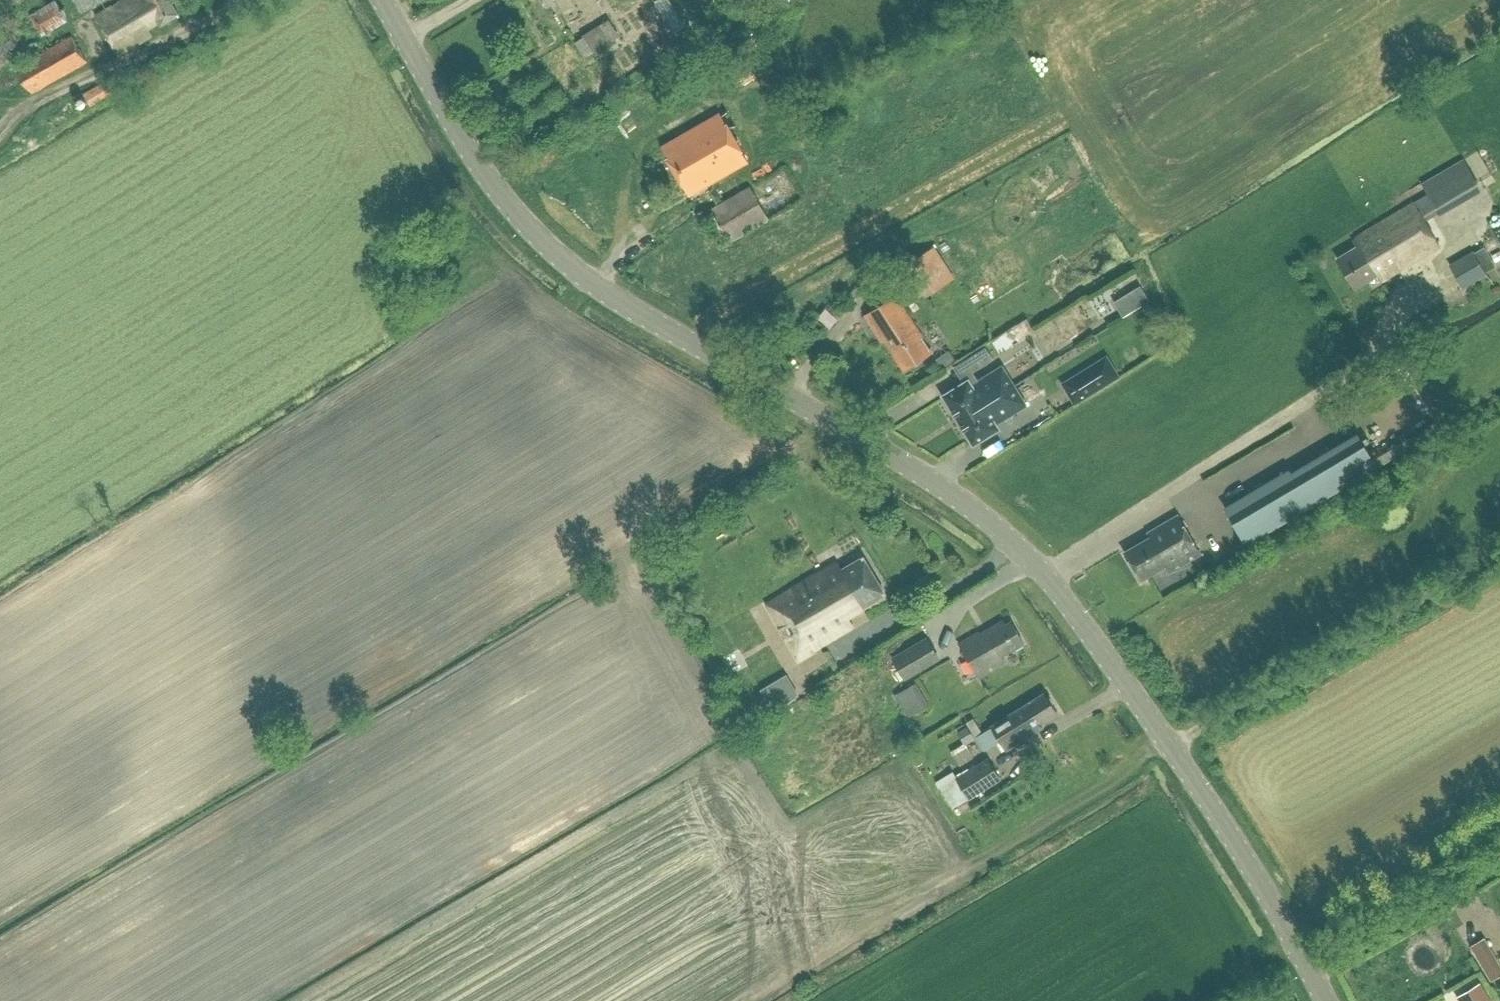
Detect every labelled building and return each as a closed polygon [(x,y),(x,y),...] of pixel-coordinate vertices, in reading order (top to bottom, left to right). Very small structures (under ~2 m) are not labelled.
[(33,4),(50,28),(70,13),(60,0),(39,0),(33,4)] [(103,0),(74,0),(81,13),(103,0)] [(179,15),(170,0),(122,0),(95,15),(118,54),(151,35),(148,28),(158,22),(160,26),(179,15)] [(546,6),(552,3),(556,11),(576,0),(542,0),(546,6)] [(592,53),(620,36),(609,19),(581,35),(592,53)] [(32,94),(87,62),(72,35),(17,66),(32,94)] [(83,94),(91,106),(122,88),(114,75),(83,94)] [(689,194),(747,161),(720,114),(661,147),(689,194)] [(1428,194),(1414,203),(1353,240),(1357,246),(1338,258),(1356,288),(1379,275),(1382,281),(1440,247),(1425,220),(1438,212),(1440,215),(1482,190),(1463,158),(1421,183),(1428,194)] [(729,241),(768,218),(750,187),(711,209),(729,241)] [(925,250),(946,282),(954,277),(933,245),(925,250)] [(1461,288),(1486,274),(1472,250),(1448,264),(1461,288)] [(904,369),(931,352),(895,296),(865,315),(882,341),(884,339),(904,369)] [(1096,306),(1066,321),(1074,338),(1104,323),(1096,306)] [(982,359),(988,370),(1000,364),(994,353),(982,359)] [(1106,357),(1063,383),(1075,402),(1118,376),(1106,357)] [(968,381),(944,396),(973,443),(997,428),(994,423),(1025,404),(1002,367),(971,386),(968,381)] [(1224,507),(1246,545),(1377,467),(1357,433),(1290,472),(1288,469),(1224,507)] [(735,522),(740,531),(753,523),(747,515),(735,522)] [(1169,572),(1200,554),(1177,515),(1148,532),(1150,536),(1124,551),(1142,580),(1165,566),(1169,572)] [(847,616),(885,594),(863,556),(841,569),(837,562),(767,604),(799,659),(814,650),(814,649),(852,626),(847,616)] [(1002,655),(1023,643),(1011,621),(1005,624),(1003,620),(980,633),(979,631),(959,643),(978,677),(1005,661),(1002,655)] [(904,680),(940,659),(927,636),(891,657),(904,680)] [(755,688),(762,702),(772,697),(780,713),(800,704),(791,684),(769,694),(764,684),(755,688)] [(908,715),(926,705),(914,686),(897,696),(908,715)] [(1041,723),(1056,713),(1051,705),(1052,702),(1050,698),(1046,697),(1043,693),(1007,715),(1007,716),(992,726),(1002,741),(1017,731),(1022,740),(1043,726),(1041,723)] [(966,726),(957,732),(965,744),(973,739),(966,726)] [(1006,743),(995,749),(1002,763),(1013,756),(1006,743)] [(969,798),(1000,779),(987,758),(956,777),(969,798)] [(1021,761),(1008,771),(1015,780),(1028,771),(1021,761)] [(1482,984),(1457,999),(1459,1000),(1492,1000),(1482,984)]
